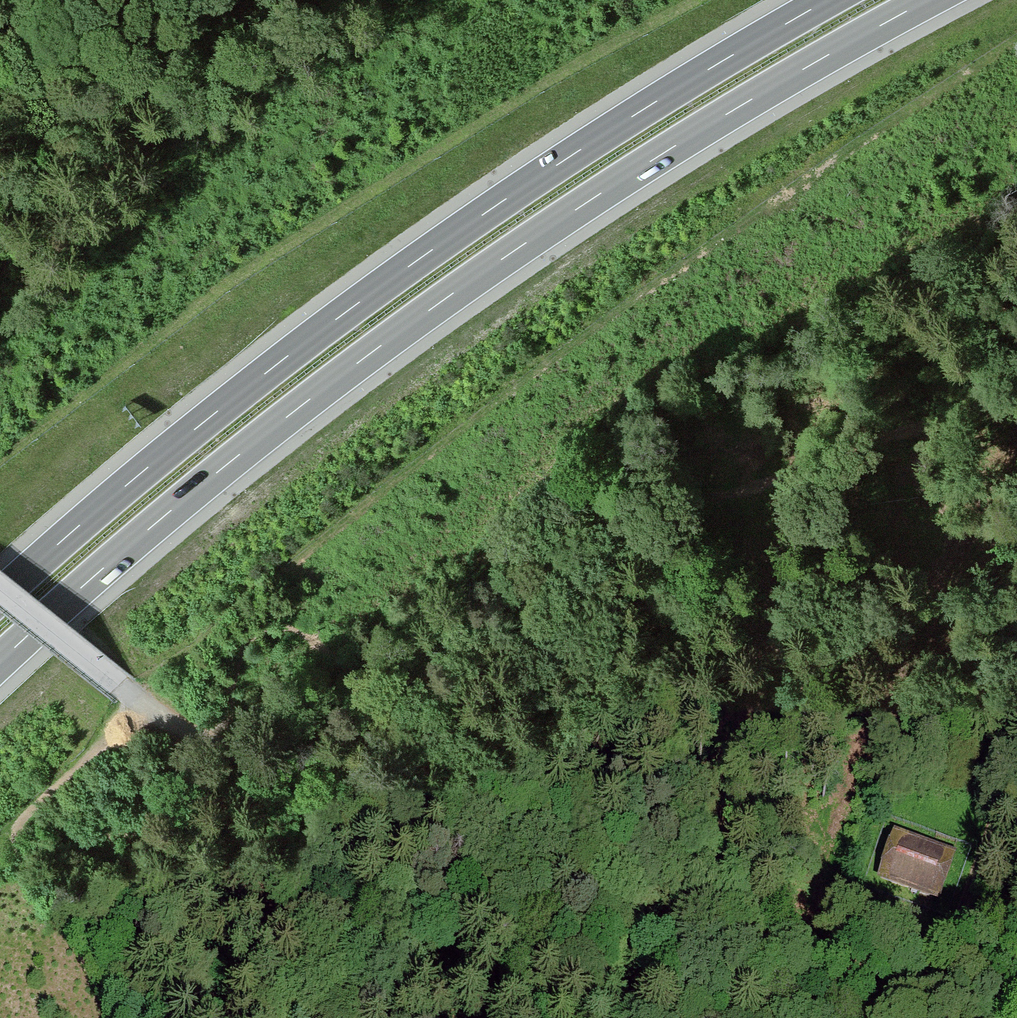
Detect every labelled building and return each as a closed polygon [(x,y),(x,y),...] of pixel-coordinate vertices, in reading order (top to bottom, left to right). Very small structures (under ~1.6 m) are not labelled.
[(957,853),(899,833),(883,879),(922,892),(941,898),(957,853)]
